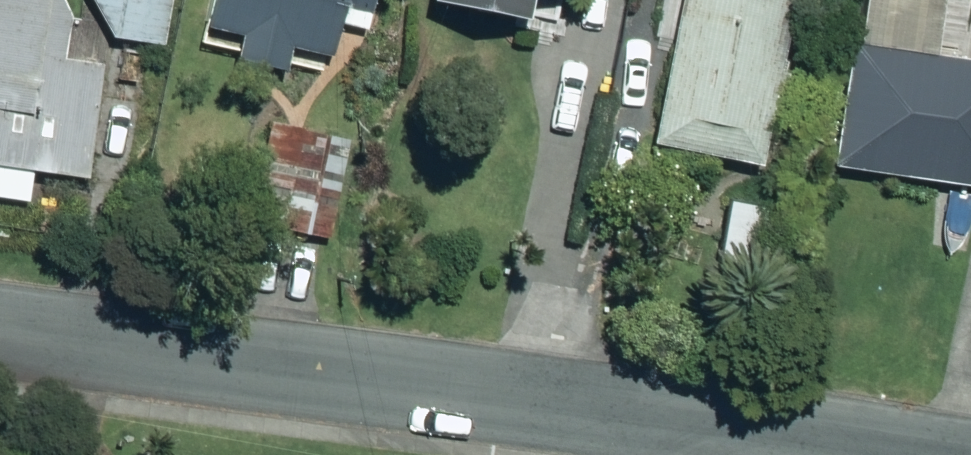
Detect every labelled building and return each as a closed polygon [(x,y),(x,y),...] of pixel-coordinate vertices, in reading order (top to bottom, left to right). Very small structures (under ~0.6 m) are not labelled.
[(26,202),(30,172),(85,181),(101,64),(63,59),(70,15),(59,0),(0,0),(0,198),(26,202)] [(161,47),(169,0),(86,0),(108,38),(161,47)] [(202,32),(237,40),(233,62),(284,73),(289,50),(332,59),(339,25),(369,32),(376,0),(209,0),(202,32)] [(424,0),(554,26),(559,0),(424,0)] [(780,62),(793,0),(683,0),(652,145),(759,168),(774,97),(781,98),(789,64),(780,62)] [(970,187),(970,61),(850,43),(832,167),(970,187)] [(279,228),(328,239),(350,136),(273,120),(264,165),(291,170),(279,228)]
